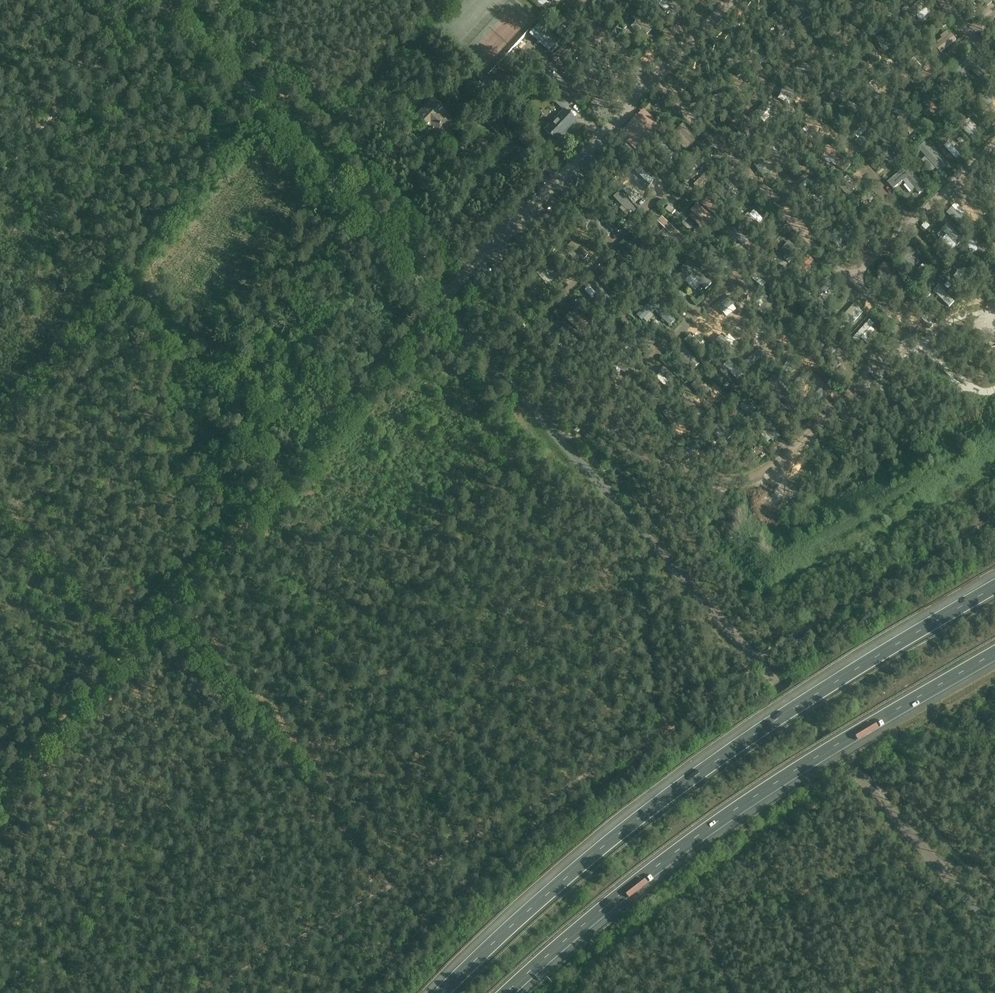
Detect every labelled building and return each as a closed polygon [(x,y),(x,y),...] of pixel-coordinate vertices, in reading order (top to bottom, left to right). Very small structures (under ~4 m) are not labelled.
[(678,5),(673,0),(664,0),(674,9),(678,5)] [(816,8),(822,7),(823,12),(830,10),(827,0),(815,0),(816,8)] [(867,0),(866,0),(864,8),(884,13),(886,6),(867,0)] [(907,19),(903,23),(910,30),(915,25),(911,21),(927,6),(921,0),(904,16),(907,19)] [(636,21),(631,26),(639,35),(644,30),(648,34),(653,29),(640,15),(637,12),(632,17),(635,20),(636,21)] [(502,29),(478,43),(488,60),(513,45),(508,38),(517,32),(508,17),(498,23),(502,29)] [(863,35),(865,27),(846,22),(844,30),(863,35)] [(540,24),(529,34),(550,58),(561,48),(540,24)] [(792,41),(792,40),(782,24),(776,27),(786,44),(792,41)] [(957,40),(952,34),(936,46),(941,52),(957,40)] [(768,61),(762,42),(754,44),(760,64),(768,61)] [(740,57),(733,59),(738,76),(745,74),(740,57)] [(797,69),(810,72),(815,73),(817,74),(819,67),(798,62),(797,69)] [(544,69),(536,78),(550,92),(559,83),(544,69)] [(954,98),(961,93),(949,76),(942,81),(954,98)] [(872,84),(870,90),(886,95),(888,90),(872,84)] [(553,91),(568,105),(573,100),(558,86),(553,91)] [(720,105),(720,110),(722,119),(730,118),(726,96),(718,97),(720,105)] [(921,100),(926,107),(932,114),(933,117),(940,112),(928,96),(921,100)] [(450,124),(441,115),(445,111),(432,99),(415,116),(428,128),(430,127),(438,135),(450,124)] [(662,99),(658,104),(663,108),(667,103),(662,99)] [(958,109),(962,105),(958,101),(954,106),(958,109)] [(984,106),(994,118),(994,109),(988,102),(984,106)] [(566,137),(562,133),(567,128),(575,121),(564,111),(563,110),(544,130),(550,136),(547,140),(556,148),(566,137)] [(637,148),(658,126),(644,112),(638,119),(639,121),(632,128),(630,128),(629,127),(623,134),(637,148)] [(904,113),(897,118),(910,134),(916,129),(904,113)] [(502,128),(488,114),(482,120),(497,134),(502,128)] [(965,123),(961,127),(975,141),(979,137),(965,123)] [(697,140),(682,124),(677,130),(692,145),(697,140)] [(744,135),(754,139),(758,140),(761,141),(763,136),(746,129),(744,135)] [(535,142),(525,133),(518,140),(528,149),(535,142)] [(681,159),(676,154),(663,141),(657,146),(671,160),(674,156),(679,161),(681,159)] [(887,151),(897,162),(903,157),(888,141),(878,150),(882,156),(887,151)] [(948,141),(944,145),(956,159),(961,154),(948,141)] [(931,149),(929,146),(925,142),(918,148),(940,172),(947,166),(935,152),(937,150),(934,146),(931,149)] [(770,152),(785,167),(791,161),(776,146),(770,152)] [(846,169),(851,162),(828,146),(825,151),(838,161),(837,163),(846,169)] [(919,193),(926,187),(908,165),(887,182),(893,189),(907,178),(919,193)] [(640,167),(636,172),(644,179),(649,184),(650,185),(654,180),(640,167)] [(716,173),(711,168),(694,185),(699,190),(716,173)] [(629,212),(635,207),(619,191),(614,197),(629,212)] [(870,205),(864,211),(854,222),(859,227),(878,207),(873,202),(870,205)] [(710,228),(716,221),(698,205),(692,211),(710,228)] [(666,210),(672,215),(675,211),(669,206),(666,210)] [(953,206),(947,212),(960,226),(966,221),(953,206)] [(589,211),(576,224),(582,230),(591,222),(607,238),(611,234),(589,211)] [(684,237),(672,226),(674,224),(672,223),(671,225),(662,217),(658,221),(679,242),(684,237)] [(725,228),(738,240),(744,245),(749,240),(729,222),(724,227),(725,228)] [(947,226),(942,231),(957,247),(962,241),(947,226)] [(837,227),(832,233),(852,248),(856,243),(837,227)] [(977,230),(970,234),(984,259),(991,255),(977,230)] [(696,231),(690,235),(693,241),(700,237),(696,231)] [(642,238),(638,244),(652,256),(657,251),(642,238)] [(911,246),(898,257),(912,274),(913,273),(919,279),(923,275),(918,269),(918,268),(913,263),(915,262),(912,259),(911,260),(909,258),(917,252),(911,246)] [(716,250),(712,254),(727,267),(731,263),(716,250)] [(805,270),(807,272),(812,267),(810,266),(814,261),(809,256),(794,271),(799,276),(805,270)] [(681,268),(683,270),(677,276),(683,282),(692,274),(706,289),(712,283),(692,262),(692,263),(689,260),(681,268)] [(642,282),(623,264),(618,269),(637,288),(642,282)] [(820,295),(836,282),(830,275),(814,288),(820,295)] [(617,305),(613,301),(594,280),(589,285),(608,306),(609,305),(613,310),(617,305)] [(723,311),(727,308),(729,307),(736,302),(730,294),(715,306),(719,311),(722,309),(723,311)] [(670,326),(675,320),(653,299),(637,315),(643,321),(654,309),(670,326)] [(780,306),(776,312),(794,326),(798,320),(788,312),(790,309),(787,307),(785,310),(780,306)] [(859,307),(845,322),(850,326),(864,311),(859,307)] [(585,327),(590,322),(576,309),(571,315),(579,322),(578,324),(581,326),(582,325),(585,327)] [(620,321),(626,326),(629,323),(624,317),(620,321)] [(563,326),(556,333),(571,347),(578,341),(563,326)] [(634,335),(649,348),(650,349),(655,343),(638,329),(633,335),(634,335)] [(796,354),(800,350),(786,337),(777,347),(783,353),(788,347),(796,354)] [(683,346),(677,351),(694,369),(699,364),(683,346)] [(823,354),(836,369),(842,364),(828,349),(823,354)] [(618,364),(623,369),(623,370),(628,366),(615,352),(611,355),(615,360),(612,363),(615,366),(618,364)] [(737,380),(742,375),(729,361),(724,366),(737,380)] [(705,381),(718,394),(722,390),(710,377),(705,381)] [(640,388),(654,402),(658,398),(644,384),(640,388)] [(763,413),(750,396),(744,401),(751,410),(748,412),(754,420),(763,413)] [(762,423),(760,424),(773,441),(775,440),(780,436),(768,418),(762,423)] [(734,434),(722,420),(716,425),(729,439),(734,434)] [(684,450),(688,457),(701,449),(696,442),(684,450)]
